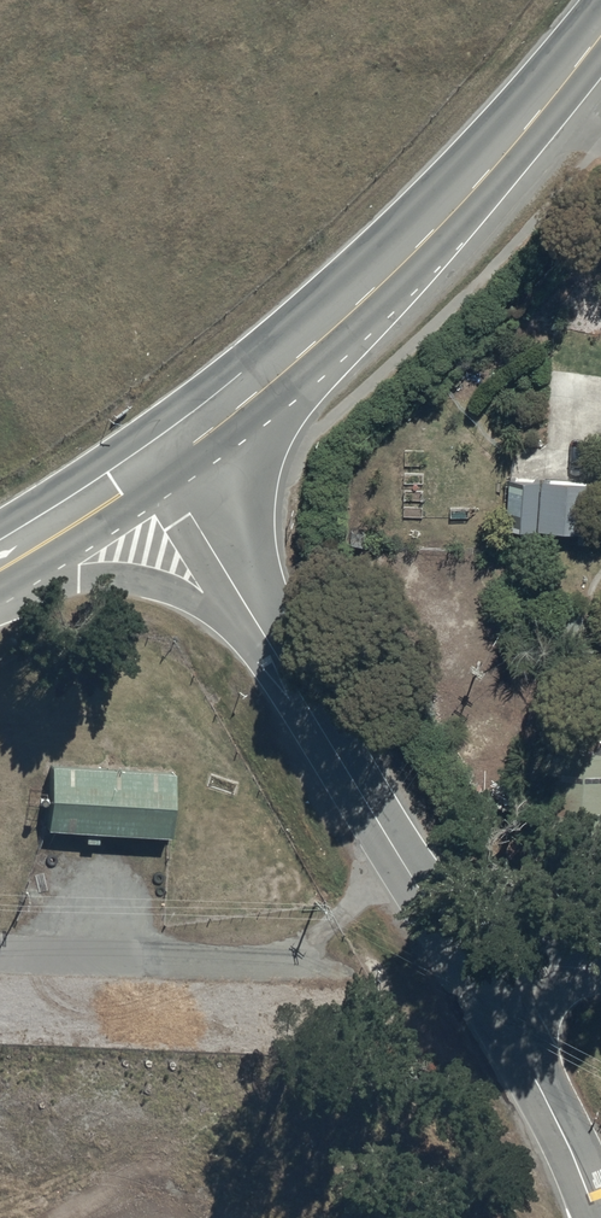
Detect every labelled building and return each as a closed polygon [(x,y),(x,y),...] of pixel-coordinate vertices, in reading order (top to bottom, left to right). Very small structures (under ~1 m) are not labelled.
[(592,478),(540,476),(540,478),(507,476),(505,523),(535,524),(535,526),(576,528),(576,538),(587,539),(587,529),(589,529),(592,478)] [(44,822),(166,829),(170,764),(48,758),(44,822)]
